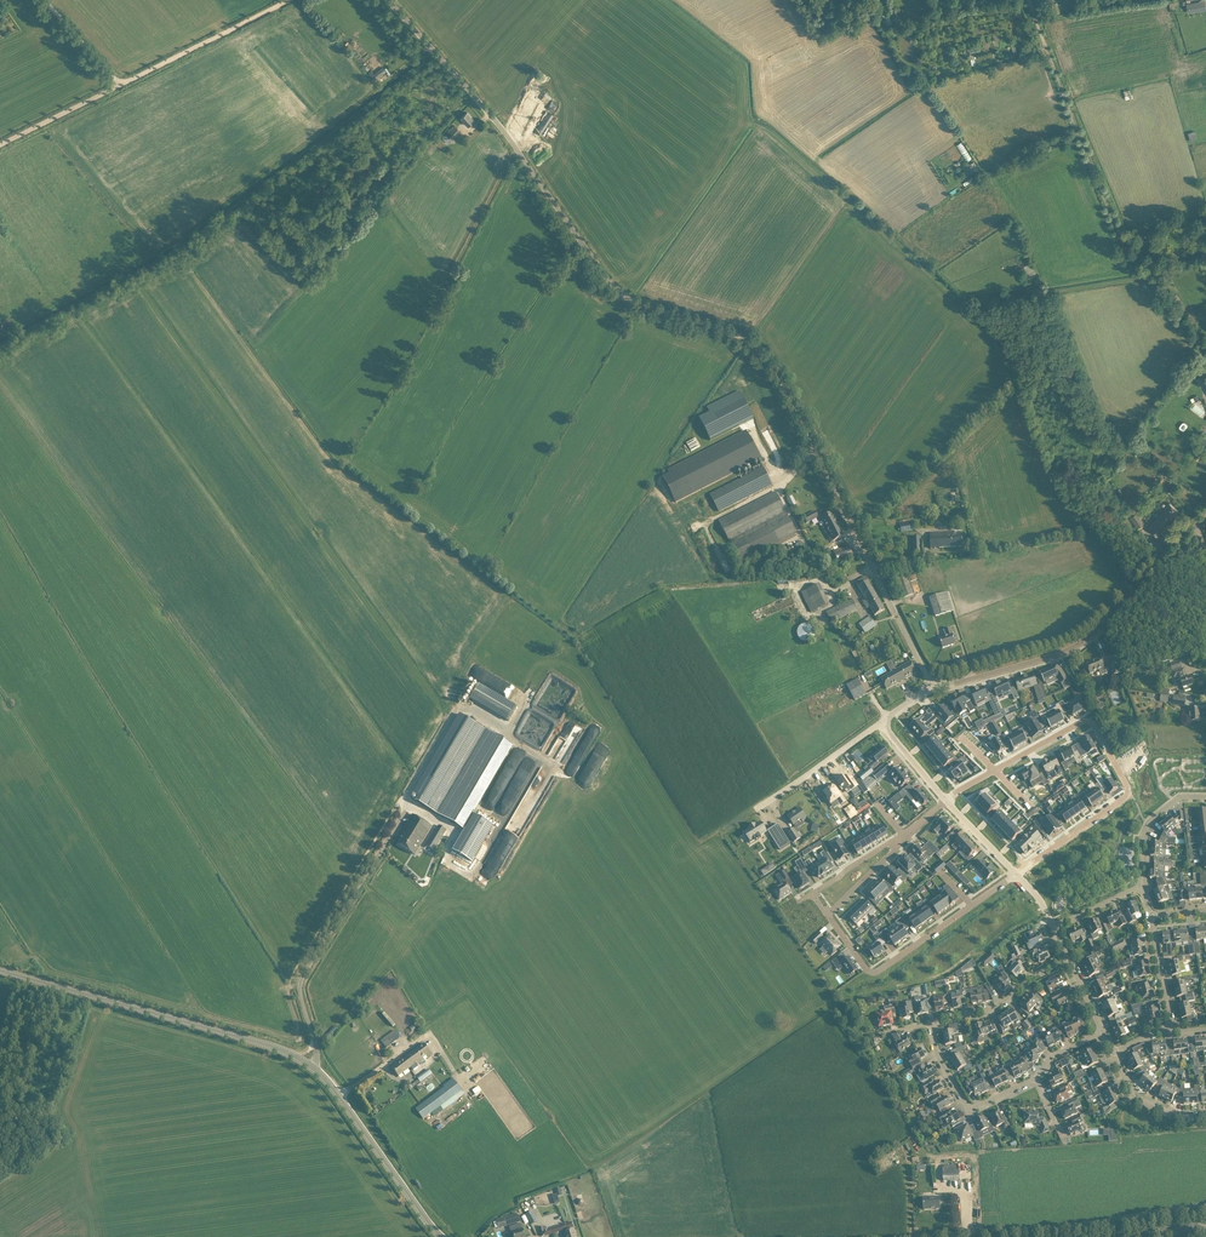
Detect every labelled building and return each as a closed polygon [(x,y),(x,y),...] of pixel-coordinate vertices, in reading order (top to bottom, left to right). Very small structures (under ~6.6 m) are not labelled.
[(1199,1),(1187,3),(1188,12),(1200,10),(1199,1)] [(378,82),(388,77),(380,60),(377,61),(375,56),(369,59),(375,74),(374,74),(378,82)] [(1131,88),(1124,90),(1126,99),(1133,98),(1131,88)] [(518,113),(514,121),(511,126),(522,132),(541,95),(532,91),(525,103),(526,104),(521,115),(518,113)] [(468,126),(470,124),(474,120),(467,112),(461,118),(468,126)] [(540,135),(553,115),(548,112),(535,132),(540,135)] [(443,139),(449,144),(461,130),(455,126),(443,139)] [(1194,132),(1188,134),(1190,141),(1196,140),(1194,132)] [(974,161),(968,164),(969,166),(964,169),(967,174),(978,168),(974,161)] [(1038,276),(1033,266),(1026,269),(1030,279),(1038,276)] [(1197,320),(1191,311),(1186,314),(1192,324),(1197,320)] [(755,419),(742,391),(709,408),(712,413),(707,416),(701,418),(712,440),(755,419)] [(668,474),(662,477),(675,503),(759,460),(745,431),(705,451),(667,471),(668,474)] [(710,495),(719,512),(771,485),(762,468),(710,495)] [(775,493),(718,521),(728,541),(731,545),(733,544),(742,561),(796,533),(787,516),(775,493)] [(791,496),(786,498),(791,507),(796,504),(791,496)] [(1170,503),(1159,516),(1168,523),(1179,510),(1170,503)] [(804,517),(806,523),(818,517),(815,512),(804,517)] [(1130,516),(1137,527),(1143,523),(1136,513),(1133,514),(1130,516)] [(1149,529),(1153,532),(1158,536),(1168,523),(1159,516),(1149,529)] [(905,522),(900,522),(901,532),(915,530),(915,522),(907,523),(907,522),(905,522)] [(936,533),(930,533),(931,548),(963,547),(963,541),(963,535),(962,531),(955,532),(950,532),(936,533)] [(922,555),(921,540),(921,536),(913,537),(913,555),(922,555)] [(849,546),(843,548),(834,551),(838,564),(853,558),(849,546)] [(906,573),(896,576),(904,598),(914,594),(912,590),(910,586),(908,578),(906,573)] [(874,615),(879,613),(884,610),(865,577),(856,582),(865,599),(862,601),(867,608),(870,607),(874,615)] [(819,584),(801,593),(805,601),(809,599),(815,610),(828,604),(819,584)] [(936,616),(954,610),(948,592),(930,598),(936,616)] [(851,598),(848,599),(849,601),(826,612),(831,623),(858,610),(853,599),(852,600),(851,598)] [(912,632),(918,630),(924,628),(918,612),(914,613),(912,605),(904,607),(912,632)] [(866,626),(862,629),(865,633),(876,626),(870,617),(863,622),(866,626)] [(801,625),(800,626),(799,626),(799,627),(798,628),(798,629),(797,630),(797,631),(797,632),(797,633),(797,634),(797,635),(797,636),(798,637),(798,638),(799,639),(800,639),(800,640),(801,641),(802,641),(803,642),(805,642),(806,642),(807,642),(808,642),(809,641),(810,641),(811,640),(812,639),(813,639),(813,638),(814,637),(815,636),(815,635),(815,634),(815,633),(815,632),(815,630),(815,629),(814,628),(814,627),(813,627),(812,626),(811,625),(810,624),(809,624),(808,624),(807,623),(806,623),(805,623),(804,624),(803,624),(802,624),(801,625)] [(940,639),(943,648),(956,644),(950,627),(945,629),(948,636),(940,639)] [(1105,667),(1104,663),(1101,658),(1086,664),(1086,665),(1088,669),(1090,674),(1100,670),(1102,675),(1107,673),(1105,667)] [(1174,658),(1169,659),(1169,661),(1170,662),(1170,663),(1173,672),(1174,677),(1177,676),(1178,680),(1181,680),(1183,688),(1184,692),(1191,690),(1190,686),(1193,685),(1190,676),(1187,677),(1184,668),(1182,669),(1180,662),(1179,659),(1175,660),(1174,658)] [(896,670),(902,681),(917,673),(911,661),(906,664),(896,670)] [(1109,665),(1115,681),(1123,678),(1117,663),(1109,665)] [(1084,666),(1079,668),(1083,679),(1089,677),(1086,670),(1088,669),(1086,665),(1084,666)] [(1053,667),(1040,673),(1044,683),(1058,677),(1060,682),(1065,690),(1071,687),(1067,679),(1060,667),(1055,669),(1054,668),(1053,667)] [(1122,675),(1125,682),(1131,680),(1129,673),(1133,672),(1132,668),(1124,670),(1125,674),(1122,675)] [(887,689),(902,681),(896,670),(881,679),(884,684),(887,689)] [(1033,675),(1024,679),(1029,691),(1038,687),(1037,685),(1033,675)] [(858,679),(847,686),(855,700),(866,694),(858,679)] [(997,685),(993,687),(997,696),(1008,691),(1010,695),(1012,694),(1016,702),(1020,700),(1014,687),(1010,689),(1007,681),(1001,683),(1000,682),(996,684),(997,685)] [(507,721),(516,705),(479,683),(470,699),(507,721)] [(983,687),(971,693),(976,703),(985,699),(987,703),(989,702),(996,716),(1001,714),(990,689),(985,691),(983,687)] [(1170,696),(1169,704),(1172,704),(1184,706),(1186,694),(1179,693),(1178,697),(1170,696)] [(952,700),(950,701),(955,710),(957,709),(958,711),(964,708),(965,710),(965,709),(968,708),(971,713),(975,710),(970,701),(966,703),(963,697),(961,694),(958,696),(958,695),(951,699),(952,700)] [(1161,695),(1160,702),(1168,703),(1169,696),(1161,695)] [(1063,702),(1059,704),(1065,714),(1070,711),(1073,716),(1084,710),(1079,702),(1070,707),(1069,705),(1066,706),(1065,705),(1063,702)] [(1057,707),(1050,711),(1058,725),(1065,721),(1062,716),(1065,714),(1059,704),(1056,706),(1057,707)] [(938,714),(935,716),(938,720),(944,727),(946,729),(949,727),(946,723),(952,718),(955,722),(959,719),(953,711),(950,714),(944,706),(936,712),(938,714)] [(1192,721),(1194,721),(1200,721),(1199,709),(1191,709),(1188,710),(1189,721),(1192,721)] [(1034,721),(1027,725),(1029,730),(1030,734),(1031,733),(1033,738),(1043,732),(1039,726),(1042,724),(1035,711),(1030,714),(1034,721)] [(1043,713),(1039,715),(1045,725),(1048,723),(1051,728),(1058,725),(1050,711),(1044,715),(1043,713)] [(918,719),(911,726),(916,732),(935,716),(933,713),(930,716),(927,713),(924,716),(924,717),(920,721),(918,719)] [(415,790),(412,793),(414,795),(417,796),(415,800),(419,802),(430,809),(454,823),(456,819),(463,807),(467,801),(477,807),(513,745),(501,739),(495,735),(493,733),(465,717),(459,714),(455,721),(419,782),(415,790)] [(935,716),(916,732),(921,739),(927,734),(929,737),(935,732),(932,729),(929,732),(925,727),(930,723),(931,726),(938,720),(935,716)] [(962,722),(948,730),(951,737),(966,729),(962,722)] [(567,756),(581,728),(574,724),(570,731),(562,727),(548,754),(557,759),(560,753),(567,756)] [(591,724),(579,749),(588,754),(600,729),(591,724)] [(1024,728),(1014,733),(1021,745),(1025,743),(1028,741),(1025,737),(1028,735),(1024,728)] [(1014,733),(1004,739),(1008,746),(1011,745),(1014,749),(1021,745),(1014,733)] [(1076,748),(1077,751),(1081,758),(1082,758),(1082,757),(1085,756),(1089,754),(1089,753),(1096,750),(1089,736),(1088,736),(1088,737),(1082,740),(1081,740),(1082,742),(1083,744),(1076,748)] [(998,737),(991,741),(997,753),(1005,749),(998,737)] [(935,738),(926,746),(931,751),(940,744),(935,738)] [(940,744),(931,751),(935,757),(944,749),(940,744)] [(871,763),(863,769),(866,772),(865,773),(868,777),(874,772),(872,770),(887,758),(886,758),(885,757),(889,753),(884,747),(873,757),(874,759),(875,760),(874,760),(871,763)] [(1060,754),(1059,754),(1061,758),(1062,757),(1065,762),(1073,757),(1077,764),(1083,761),(1081,758),(1077,751),(1074,753),(1070,747),(1060,752),(1059,753),(1060,754)] [(944,749),(935,757),(940,762),(948,754),(944,749)] [(948,754),(940,762),(944,767),(948,764),(951,767),(953,765),(958,760),(951,752),(948,754)] [(955,768),(950,773),(955,779),(961,775),(961,776),(962,775),(961,774),(967,770),(966,769),(962,764),(966,761),(962,757),(958,760),(953,765),(955,768)] [(1044,769),(1041,771),(1042,773),(1047,782),(1047,781),(1052,778),(1049,772),(1054,769),(1057,775),(1058,775),(1063,772),(1054,757),(1047,761),(1043,763),(1042,764),(1044,769)] [(886,763),(872,775),(877,781),(892,769),(886,763)] [(521,765),(495,811),(502,815),(507,807),(509,808),(531,771),(521,765)] [(899,766),(890,774),(894,779),(893,779),(896,784),(897,783),(898,784),(901,788),(910,780),(908,777),(907,775),(904,770),(903,771),(899,766)] [(838,772),(836,773),(840,778),(839,778),(839,779),(840,779),(842,782),(844,781),(846,784),(854,778),(848,768),(845,770),(844,768),(843,768),(842,767),(836,770),(838,772)] [(1025,773),(1022,775),(1025,781),(1028,779),(1028,780),(1029,779),(1031,782),(1033,787),(1034,787),(1042,782),(1044,786),(1048,784),(1047,782),(1042,773),(1040,775),(1039,775),(1038,773),(1036,770),(1035,770),(1033,767),(1030,770),(1029,769),(1025,772),(1025,773)] [(1093,768),(1089,771),(1090,772),(1091,773),(1095,779),(1099,776),(1098,774),(1096,776),(1092,771),(1094,770),(1093,768)] [(855,771),(852,773),(858,782),(861,780),(855,771)] [(553,788),(558,779),(546,773),(542,781),(545,782),(543,786),(543,785),(541,790),(545,792),(547,786),(553,788)] [(872,775),(863,782),(868,789),(877,781),(872,775)] [(1099,776),(1095,779),(1098,783),(1104,791),(1107,789),(1110,794),(1118,789),(1111,779),(1105,783),(1100,775),(1099,776)] [(1062,781),(1053,787),(1056,792),(1066,786),(1062,781)] [(1091,791),(1090,791),(1098,802),(1099,802),(1105,798),(1102,794),(1104,792),(1104,791),(1098,783),(1095,786),(1096,787),(1091,791)] [(834,785),(824,792),(828,799),(827,799),(830,804),(838,799),(841,804),(845,801),(834,785)] [(887,790),(891,796),(899,791),(895,785),(887,790)] [(910,785),(902,791),(912,802),(914,801),(917,804),(919,802),(923,806),(928,802),(919,790),(916,792),(910,785)] [(1004,795),(997,786),(995,788),(1006,800),(1013,794),(1010,790),(1004,795)] [(981,798),(976,803),(978,805),(977,806),(981,809),(993,799),(988,794),(991,792),(988,788),(977,794),(981,798)] [(1083,794),(1080,796),(1086,805),(1089,803),(1092,807),(1098,802),(1090,791),(1084,795),(1083,794)] [(896,811),(900,807),(897,804),(892,798),(888,802),(896,811)] [(993,799),(981,809),(985,813),(986,812),(988,815),(992,810),(995,813),(1001,807),(993,799)] [(1080,800),(1075,804),(1081,813),(1086,810),(1080,800)] [(841,806),(845,813),(839,816),(843,822),(870,807),(868,804),(855,812),(849,801),(841,806)] [(1047,802),(1045,804),(1048,809),(1047,809),(1052,817),(1047,821),(1055,832),(1056,832),(1061,829),(1056,822),(1060,819),(1047,802)] [(1075,804),(1070,807),(1076,816),(1081,813),(1075,804)] [(1070,807),(1065,811),(1072,820),(1076,816),(1070,807)] [(788,816),(792,821),(794,825),(802,819),(803,821),(807,818),(800,808),(788,816)] [(1065,811),(1060,814),(1067,823),(1072,820),(1065,811)] [(1001,812),(993,820),(997,826),(1006,818),(1001,812)] [(1170,817),(1165,821),(1175,834),(1181,834),(1175,827),(1178,826),(1175,823),(1179,821),(1184,821),(1183,812),(1178,812),(1179,818),(1175,820),(1174,820),(1175,821),(1174,822),(1170,817)] [(474,814),(452,850),(472,862),(494,825),(474,814)] [(432,827),(412,815),(400,835),(402,836),(397,844),(412,853),(417,844),(420,846),(432,827)] [(933,830),(937,834),(941,829),(947,835),(944,838),(947,842),(953,836),(950,833),(949,832),(953,827),(944,817),(937,825),(933,830)] [(1006,818),(997,826),(1002,831),(1011,822),(1006,818)] [(1038,819),(1033,823),(1041,833),(1046,830),(1050,835),(1055,832),(1047,821),(1047,820),(1042,823),(1038,819)] [(1164,831),(1161,837),(1170,841),(1172,842),(1172,838),(1170,837),(1168,836),(1170,835),(1170,834),(1169,833),(1172,830),(1165,821),(1160,826),(1164,831)] [(751,829),(746,833),(748,837),(747,838),(750,844),(755,840),(755,841),(757,840),(757,839),(758,839),(761,837),(760,836),(766,832),(761,822),(756,825),(755,825),(750,828),(751,829)] [(1011,822),(1002,831),(1007,836),(1015,827),(1011,822)] [(778,824),(768,830),(780,850),(790,843),(778,824)] [(813,824),(812,831),(818,833),(820,826),(813,824)] [(882,825),(877,828),(884,839),(889,835),(882,825)] [(1015,827),(1007,836),(1012,841),(1020,833),(1015,827)] [(795,843),(801,838),(794,828),(788,833),(795,843)] [(877,828),(872,831),(878,841),(879,842),(884,839),(877,828)] [(1024,844),(1020,848),(1025,854),(1031,848),(1032,849),(1037,845),(1034,842),(1040,836),(1034,830),(1022,842),(1024,844)] [(435,831),(430,840),(427,845),(434,850),(443,836),(435,831)] [(872,831),(867,834),(873,844),(878,841),(872,831)] [(867,834),(862,838),(868,847),(873,844),(867,834)] [(963,835),(952,846),(956,850),(959,847),(962,850),(970,843),(963,835)] [(1151,843),(1151,849),(1166,850),(1167,850),(1167,843),(1169,843),(1170,841),(1161,837),(1158,843),(1151,843)] [(502,866),(514,840),(511,838),(509,841),(502,838),(493,858),(498,860),(497,863),(502,866)] [(862,838),(857,841),(863,850),(868,847),(862,838)] [(842,841),(831,848),(839,861),(850,854),(842,841)] [(857,841),(852,844),(858,854),(863,850),(857,841)] [(970,843),(962,850),(967,855),(965,857),(969,862),(973,858),(970,856),(977,850),(970,843)] [(915,846),(912,849),(912,850),(920,859),(926,853),(930,858),(935,853),(933,851),(926,845),(922,849),(918,844),(915,847),(915,846)] [(947,845),(941,851),(944,854),(950,848),(947,845)] [(1159,857),(1158,861),(1170,861),(1171,855),(1166,855),(1166,850),(1151,849),(1151,856),(1159,857)] [(824,858),(819,861),(826,873),(833,868),(830,864),(833,862),(826,851),(821,854),(824,858)] [(911,862),(905,856),(898,863),(909,873),(914,868),(918,873),(923,867),(915,859),(911,862)] [(801,859),(796,862),(802,871),(807,868),(801,859)] [(810,860),(805,863),(813,875),(816,872),(819,877),(821,876),(821,877),(826,873),(819,861),(814,865),(810,860)] [(976,861),(970,868),(973,871),(976,868),(987,879),(994,872),(993,871),(994,871),(987,864),(983,861),(979,865),(976,861)] [(1150,871),(1161,872),(1165,872),(1166,867),(1172,867),(1173,865),(1175,865),(1175,862),(1173,862),(1173,861),(1170,861),(1158,861),(1158,865),(1150,864),(1150,871)] [(950,869),(957,876),(960,873),(953,866),(950,869)] [(892,868),(885,874),(889,878),(888,879),(889,880),(890,879),(895,884),(900,880),(903,883),(908,878),(900,869),(896,872),(892,868)] [(784,870),(780,873),(784,881),(789,878),(784,870)] [(1155,885),(1155,886),(1164,882),(1167,881),(1165,875),(1161,875),(1161,872),(1150,871),(1150,878),(1157,878),(1157,880),(1155,881),(1157,885),(1155,885)] [(810,884),(803,873),(793,880),(796,884),(797,884),(801,890),(810,884)] [(879,881),(874,886),(882,894),(886,890),(889,894),(894,889),(886,881),(883,884),(879,881)] [(1154,891),(1156,897),(1167,893),(1171,891),(1170,891),(1175,891),(1171,882),(1167,881),(1164,882),(1155,886),(1156,886),(1158,885),(1160,888),(1154,891)] [(1184,890),(1185,895),(1189,895),(1189,901),(1196,900),(1195,889),(1195,885),(1194,885),(1188,886),(1187,882),(1183,882),(1184,887),(1184,890)] [(772,891),(779,901),(792,893),(785,883),(772,891)] [(944,895),(943,896),(951,906),(953,904),(956,902),(956,901),(952,895),(955,893),(947,885),(944,887),(945,889),(947,892),(944,895)] [(874,886),(867,893),(875,901),(882,894),(874,886)] [(1196,900),(1203,899),(1202,888),(1195,889),(1196,900)] [(1185,901),(1185,897),(1185,895),(1184,890),(1181,891),(1176,891),(1176,893),(1179,893),(1180,902),(1185,901)] [(1173,898),(1171,891),(1167,893),(1156,897),(1159,903),(1173,898)] [(938,899),(937,900),(944,910),(945,910),(950,906),(950,907),(951,906),(943,896),(938,899)] [(919,908),(926,918),(932,913),(928,908),(931,907),(926,899),(922,902),(924,904),(919,908)] [(866,900),(860,906),(868,914),(874,908),(866,900)] [(937,900),(931,904),(938,914),(944,910),(937,900)] [(1134,915),(1137,914),(1136,913),(1140,911),(1135,902),(1126,906),(1129,912),(1125,914),(1130,924),(1137,920),(1134,915)] [(860,906),(854,911),(863,920),(868,914),(860,906)] [(895,908),(890,912),(893,916),(899,912),(895,908)] [(919,908),(913,912),(920,922),(926,918),(919,908)] [(854,911),(848,917),(857,925),(863,920),(854,911)] [(1106,915),(1108,921),(1110,925),(1117,921),(1120,927),(1127,924),(1126,921),(1123,916),(1123,917),(1120,919),(1116,911),(1111,914),(1110,913),(1106,915)] [(920,922),(913,912),(907,916),(905,914),(902,916),(907,923),(910,921),(914,926),(920,922)] [(901,917),(895,921),(898,926),(893,929),(901,940),(902,940),(902,941),(906,939),(905,938),(908,935),(905,930),(909,928),(901,917)] [(1091,935),(1094,940),(1100,937),(1098,932),(1103,930),(1105,935),(1107,934),(1108,936),(1110,935),(1110,933),(1106,924),(1102,926),(1098,919),(1088,924),(1090,929),(1093,934),(1091,935)] [(873,946),(868,949),(874,958),(885,951),(881,946),(885,943),(878,932),(875,929),(873,926),(869,929),(874,935),(873,936),(877,941),(872,944),(873,946)] [(1069,943),(1072,942),(1073,942),(1080,938),(1082,942),(1086,940),(1084,937),(1085,936),(1083,933),(1080,927),(1068,933),(1071,938),(1067,939),(1069,943)] [(1197,941),(1204,940),(1203,927),(1200,928),(1200,929),(1196,930),(1197,941)] [(880,933),(887,943),(892,940),(895,945),(901,940),(893,929),(889,932),(886,929),(880,933)] [(1181,930),(1182,942),(1189,942),(1188,931),(1184,931),(1184,929),(1181,930)] [(1028,937),(1026,938),(1028,941),(1027,945),(1027,946),(1029,950),(1039,946),(1037,943),(1039,942),(1038,940),(1041,938),(1040,937),(1041,936),(1039,933),(1038,932),(1035,934),(1034,930),(1027,933),(1028,937)] [(1170,938),(1172,949),(1177,948),(1176,943),(1182,942),(1181,930),(1178,930),(1178,932),(1174,932),(1174,938),(1170,938)] [(1172,953),(1172,949),(1170,938),(1170,931),(1166,931),(1167,933),(1163,934),(1164,944),(1167,944),(1168,953),(1163,953),(1164,958),(1173,957),(1172,953)] [(820,933),(813,940),(816,944),(823,937),(820,933)] [(829,935),(820,943),(823,946),(822,947),(822,948),(823,947),(828,952),(828,953),(829,952),(832,955),(841,946),(836,941),(835,941),(834,940),(835,940),(835,939),(834,940),(829,935)] [(1111,946),(1113,952),(1127,946),(1127,945),(1130,944),(1133,956),(1130,957),(1130,959),(1127,960),(1128,961),(1135,960),(1139,959),(1138,955),(1140,955),(1146,954),(1144,945),(1145,944),(1144,939),(1134,941),(1133,937),(1133,936),(1127,939),(1124,940),(1111,946)] [(1093,955),(1096,954),(1098,953),(1092,940),(1086,942),(1093,955)] [(1008,965),(1008,968),(1013,973),(1018,977),(1021,974),(1020,973),(1021,971),(1022,972),(1024,970),(1020,966),(1022,963),(1018,960),(1017,956),(1021,954),(1020,952),(1017,946),(1013,948),(1015,953),(1013,955),(1014,959),(1008,965)] [(1033,958),(1036,957),(1039,963),(1046,960),(1046,959),(1050,957),(1046,949),(1041,951),(1039,948),(1030,952),(1033,958)] [(1083,964),(1086,971),(1097,966),(1095,962),(1096,962),(1098,960),(1097,958),(1098,958),(1096,954),(1093,955),(1092,955),(1087,958),(1089,962),(1083,964)] [(1169,962),(1171,969),(1185,966),(1184,961),(1190,960),(1190,955),(1177,956),(1178,960),(1169,962)] [(847,971),(851,975),(858,970),(849,957),(842,962),(838,957),(831,962),(835,967),(842,962),(844,966),(848,970),(847,971)] [(1128,961),(1122,963),(1123,967),(1133,965),(1136,964),(1138,971),(1139,977),(1144,976),(1150,975),(1148,966),(1149,966),(1148,961),(1142,962),(1140,963),(1139,959),(1135,960),(1128,961)] [(829,962),(823,967),(826,971),(832,966),(829,962)] [(1102,976),(1106,974),(1104,970),(1103,971),(1102,969),(1099,969),(1098,969),(1097,966),(1086,971),(1089,977),(1095,975),(1096,978),(1102,976)] [(1185,966),(1171,969),(1170,970),(1170,973),(1172,974),(1172,976),(1182,974),(1182,972),(1186,971),(1185,966)] [(1001,977),(994,985),(998,989),(1000,988),(1004,992),(1010,986),(1006,982),(1010,978),(1004,970),(998,975),(1001,977)] [(1049,980),(1049,981),(1046,982),(1051,993),(1058,989),(1057,985),(1063,982),(1060,975),(1049,980)] [(1190,976),(1183,978),(1184,981),(1174,983),(1175,990),(1191,987),(1190,982),(1192,981),(1190,976)] [(1093,984),(1096,991),(1105,987),(1103,983),(1106,982),(1105,978),(1093,984)] [(1150,982),(1144,984),(1139,985),(1141,992),(1142,992),(1144,998),(1154,996),(1153,991),(1152,991),(1150,982)] [(988,985),(985,986),(992,997),(994,995),(988,985)] [(1102,1005),(1106,1012),(1116,1007),(1122,1004),(1120,999),(1117,1000),(1116,997),(1119,996),(1118,993),(1126,990),(1124,986),(1121,988),(1120,987),(1113,991),(1115,995),(1106,999),(1107,999),(1109,1002),(1102,1005)] [(951,993),(948,995),(948,997),(949,1002),(953,1002),(954,1008),(962,1007),(961,1001),(967,1000),(966,990),(965,990),(965,989),(965,988),(965,987),(962,987),(963,990),(956,992),(951,993)] [(1107,991),(1105,987),(1096,991),(1099,998),(1105,996),(1112,992),(1110,989),(1107,991)] [(1189,987),(1175,990),(1176,991),(1174,991),(1176,997),(1177,997),(1177,998),(1187,995),(1188,999),(1195,997),(1194,994),(1193,992),(1190,993),(1189,987)] [(975,988),(966,990),(967,1000),(972,999),(972,1004),(981,1002),(981,1003),(986,1002),(985,995),(989,994),(987,990),(984,990),(984,991),(984,990),(976,992),(975,988)] [(1044,990),(1038,993),(1044,998),(1047,997),(1044,990)] [(1072,1001),(1069,995),(1065,997),(1064,994),(1063,995),(1062,991),(1056,994),(1051,996),(1054,1003),(1055,1002),(1058,1003),(1060,1007),(1072,1001)] [(1024,997),(1034,1007),(1037,1004),(1040,1007),(1043,1003),(1042,1002),(1044,1001),(1038,995),(1035,998),(1030,993),(1028,995),(1027,994),(1024,997)] [(938,997),(933,998),(934,1001),(935,1005),(936,1011),(945,1010),(944,1004),(945,1004),(949,1003),(949,1002),(948,997),(948,995),(938,997)] [(923,996),(915,997),(916,1004),(917,1009),(918,1015),(928,1013),(927,1010),(927,1008),(932,1007),(930,1001),(930,999),(924,1000),(923,996)] [(1030,1012),(1034,1007),(1024,997),(1021,1001),(1022,1001),(1020,1003),(1024,1007),(1023,1008),(1024,1009),(1022,1012),(1026,1016),(1028,1018),(1031,1015),(1032,1014),(1030,1012)] [(1196,1001),(1195,997),(1188,999),(1189,1002),(1179,1005),(1179,1006),(1178,1006),(1179,1011),(1180,1011),(1180,1012),(1191,1010),(1189,1004),(1196,1003),(1196,1001)] [(911,1015),(910,1013),(910,1012),(914,1011),(913,1005),(912,1000),(907,1001),(908,1003),(898,1005),(900,1016),(901,1015),(902,1020),(911,1018),(910,1015),(911,1015)] [(881,1013),(877,1014),(878,1021),(879,1021),(880,1026),(883,1026),(886,1026),(886,1025),(892,1024),(891,1019),(897,1018),(894,1001),(889,1002),(890,1006),(884,1007),(885,1010),(881,1010),(881,1013)] [(1139,1004),(1131,1005),(1133,1011),(1133,1012),(1140,1009),(1139,1004)] [(1152,1005),(1144,1006),(1144,1008),(1145,1011),(1147,1011),(1148,1016),(1149,1022),(1161,1019),(1158,1007),(1156,1007),(1156,1004),(1152,1005)] [(1116,1007),(1106,1012),(1109,1018),(1115,1015),(1116,1019),(1125,1015),(1122,1009),(1118,1010),(1116,1007)] [(1021,1023),(1013,1009),(1005,1014),(1012,1024),(1015,1029),(1018,1027),(1019,1029),(1022,1027),(1020,1024),(1021,1023)] [(1192,1015),(1191,1010),(1180,1012),(1182,1019),(1188,1017),(1190,1024),(1197,1024),(1195,1014),(1192,1015)] [(1125,1015),(1120,1018),(1121,1021),(1127,1018),(1128,1019),(1135,1016),(1133,1012),(1133,1011),(1126,1015),(1125,1015)] [(1002,1025),(999,1027),(1003,1034),(1011,1030),(1009,1026),(1012,1024),(1005,1014),(998,1018),(1002,1025)] [(1074,1024),(1071,1025),(1075,1035),(1079,1033),(1080,1034),(1082,1033),(1082,1032),(1083,1031),(1080,1026),(1084,1024),(1080,1016),(1074,1019),(1072,1020),(1074,1024)] [(1030,1029),(1032,1027),(1029,1023),(1027,1020),(1022,1024),(1028,1030),(1030,1029)] [(982,1023),(987,1035),(991,1033),(992,1036),(994,1035),(995,1036),(999,1035),(998,1032),(996,1026),(992,1027),(990,1021),(983,1024),(983,1023),(982,1023)] [(1112,1026),(1115,1032),(1123,1028),(1120,1022),(1112,1026)] [(943,1032),(945,1039),(955,1037),(954,1034),(957,1033),(959,1031),(958,1028),(960,1028),(959,1023),(949,1025),(950,1031),(943,1032)] [(977,1032),(973,1034),(977,1043),(984,1040),(983,1036),(987,1035),(982,1023),(974,1026),(977,1032)] [(1066,1023),(1059,1026),(1063,1035),(1067,1033),(1069,1038),(1070,1039),(1073,1037),(1073,1036),(1075,1035),(1071,1025),(1068,1027),(1066,1023)] [(1052,1028),(1049,1029),(1050,1033),(1056,1044),(1062,1041),(1060,1036),(1063,1035),(1059,1026),(1052,1029),(1052,1028)] [(1127,1035),(1123,1028),(1115,1032),(1118,1039),(1127,1035)] [(386,1048),(400,1038),(395,1031),(381,1041),(386,1048)] [(1046,1032),(1039,1035),(1043,1044),(1047,1042),(1049,1047),(1056,1044),(1050,1033),(1047,1035),(1046,1032)] [(895,1044),(900,1053),(908,1049),(907,1047),(911,1045),(907,1037),(901,1040),(900,1039),(901,1038),(898,1033),(890,1034),(895,1044)] [(1032,1044),(1032,1045),(1032,1046),(1039,1060),(1038,1058),(1040,1057),(1042,1054),(1043,1053),(1043,1052),(1040,1046),(1043,1044),(1039,1035),(1036,1037),(1037,1039),(1035,1040),(1032,1044)] [(956,1044),(955,1037),(945,1039),(946,1045),(956,1044)] [(1196,1049),(1203,1048),(1202,1038),(1195,1039),(1196,1049)] [(1181,1041),(1182,1055),(1189,1054),(1189,1053),(1191,1053),(1191,1056),(1193,1055),(1192,1044),(1188,1045),(1188,1040),(1181,1041)] [(1170,1047),(1171,1056),(1182,1055),(1181,1041),(1173,1042),(1174,1046),(1170,1047)] [(1160,1054),(1161,1057),(1171,1056),(1170,1047),(1170,1048),(1167,1049),(1166,1042),(1159,1043),(1160,1054)] [(424,1043),(403,1059),(410,1068),(416,1063),(418,1065),(427,1058),(428,1059),(433,1055),(431,1052),(424,1043)] [(1128,1058),(1131,1064),(1145,1058),(1144,1057),(1143,1055),(1141,1054),(1139,1053),(1138,1051),(1147,1047),(1145,1043),(1132,1049),(1135,1054),(1128,1058)] [(1159,1043),(1152,1044),(1152,1047),(1147,1050),(1152,1059),(1156,1057),(1157,1055),(1157,1054),(1160,1054),(1159,1043)] [(951,1059),(954,1065),(967,1057),(965,1055),(965,1054),(964,1054),(963,1054),(962,1055),(961,1053),(968,1049),(966,1045),(963,1046),(961,1047),(956,1049),(959,1054),(951,1059)] [(1024,1048),(1022,1049),(1022,1050),(1025,1056),(1029,1065),(1030,1065),(1028,1063),(1032,1061),(1033,1063),(1035,1062),(1036,1063),(1038,1060),(1039,1060),(1032,1046),(1027,1048),(1025,1046),(1024,1048)] [(907,1074),(918,1067),(923,1064),(921,1059),(925,1057),(922,1052),(923,1051),(921,1048),(918,1049),(919,1050),(911,1055),(913,1059),(908,1062),(911,1068),(906,1071),(907,1074)] [(1084,1058),(1078,1060),(1080,1064),(1097,1056),(1095,1052),(1094,1052),(1093,1050),(1082,1054),(1084,1058)] [(1018,1059),(1015,1061),(1022,1075),(1023,1075),(1024,1075),(1027,1074),(1027,1072),(1029,1072),(1028,1071),(1026,1067),(1029,1065),(1025,1056),(1022,1058),(1018,1059)] [(1097,1056),(1080,1064),(1081,1066),(1082,1067),(1087,1064),(1088,1067),(1089,1068),(1089,1067),(1093,1065),(1099,1063),(1098,1061),(1098,1060),(1099,1059),(1097,1056)] [(967,1057),(954,1065),(958,1071),(963,1068),(966,1072),(973,1068),(971,1063),(967,1057)] [(1063,1068),(1070,1064),(1068,1061),(1067,1058),(1060,1061),(1061,1064),(1063,1068)] [(1145,1058),(1131,1064),(1134,1071),(1142,1067),(1143,1069),(1147,1067),(1145,1062),(1145,1058)] [(1195,1067),(1198,1067),(1202,1066),(1205,1066),(1205,1063),(1201,1063),(1199,1063),(1199,1058),(1194,1059),(1195,1067)] [(398,1076),(410,1068),(403,1059),(392,1068),(398,1076)] [(1012,1062),(1005,1065),(1010,1075),(1013,1073),(1015,1078),(1016,1078),(1018,1078),(1020,1077),(1021,1075),(1022,1075),(1015,1061),(1017,1064),(1014,1066),(1012,1062)] [(917,1069),(914,1071),(919,1079),(921,1083),(927,1080),(928,1079),(931,1077),(936,1074),(931,1066),(926,1069),(924,1065),(919,1068),(917,1069)] [(1001,1073),(997,1074),(1003,1086),(1006,1084),(1006,1083),(1006,1082),(1009,1081),(1006,1076),(1010,1075),(1005,1065),(1004,1066),(999,1069),(1001,1073)] [(1140,1081),(1145,1086),(1152,1078),(1149,1076),(1150,1075),(1150,1073),(1149,1072),(1151,1071),(1150,1067),(1148,1068),(1147,1069),(1141,1071),(1144,1077),(1140,1081)] [(1064,1077),(1063,1074),(1060,1068),(1055,1071),(1057,1074),(1053,1076),(1054,1077),(1049,1080),(1050,1082),(1049,1083),(1050,1086),(1052,1086),(1052,1088),(1064,1082),(1062,1078),(1064,1077)] [(432,1073),(429,1069),(417,1077),(421,1082),(432,1073)] [(1089,1072),(1086,1073),(1089,1079),(1093,1077),(1095,1081),(1090,1083),(1091,1083),(1105,1076),(1105,1075),(1105,1074),(1104,1072),(1103,1072),(1102,1069),(1096,1072),(1094,1069),(1091,1071),(1089,1072)] [(992,1072),(986,1075),(989,1081),(990,1084),(993,1082),(996,1087),(998,1086),(998,1087),(1000,1087),(1003,1086),(997,1074),(994,1076),(992,1072)] [(978,1075),(974,1077),(977,1082),(982,1094),(989,1090),(987,1085),(988,1084),(987,1082),(989,1081),(986,1075),(985,1074),(979,1076),(978,1075)] [(1105,1076),(1091,1083),(1092,1087),(1094,1093),(1103,1089),(1102,1086),(1106,1084),(1108,1083),(1107,1080),(1107,1079),(1106,1077),(1105,1077),(1105,1076)] [(1152,1078),(1145,1086),(1151,1091),(1155,1085),(1159,1087),(1164,1079),(1160,1077),(1158,1081),(1156,1079),(1155,1080),(1152,1078)] [(378,1078),(369,1084),(375,1093),(378,1091),(374,1085),(380,1081),(378,1078)] [(1159,1096),(1165,1099),(1170,1090),(1172,1085),(1167,1083),(1167,1082),(1164,1079),(1159,1087),(1162,1089),(1159,1096)] [(408,1080),(405,1083),(410,1090),(415,1086),(412,1083),(411,1084),(408,1080)] [(462,1090),(454,1080),(416,1109),(424,1120),(462,1090)] [(931,1081),(925,1084),(921,1087),(926,1095),(932,1091),(934,1095),(944,1089),(944,1088),(945,1087),(943,1085),(942,1084),(940,1081),(933,1085),(931,1081)] [(970,1081),(964,1084),(969,1094),(972,1092),(974,1092),(975,1096),(978,1094),(978,1095),(982,1094),(977,1082),(973,1084),(972,1082),(971,1081),(970,1081)] [(1190,1093),(1191,1104),(1198,1104),(1198,1097),(1202,1097),(1200,1087),(1200,1082),(1196,1083),(1196,1085),(1194,1085),(1195,1089),(1193,1089),(1193,1093),(1190,1093)] [(1055,1101),(1057,1101),(1058,1103),(1060,1102),(1060,1103),(1066,1100),(1066,1099),(1070,1097),(1068,1093),(1072,1091),(1069,1084),(1064,1086),(1059,1088),(1061,1092),(1054,1095),(1055,1097),(1054,1098),(1055,1101)] [(1181,1090),(1179,1097),(1184,1098),(1184,1104),(1191,1104),(1190,1093),(1190,1089),(1185,1089),(1185,1084),(1181,1084),(1181,1090)] [(1170,1090),(1165,1099),(1172,1102),(1175,1096),(1179,1097),(1181,1090),(1172,1085),(1170,1090)] [(1103,1089),(1094,1093),(1096,1097),(1099,1095),(1100,1098),(1101,1101),(1101,1102),(1116,1095),(1116,1094),(1116,1093),(1115,1091),(1114,1090),(1113,1088),(1109,1090),(1104,1092),(1103,1089)] [(1116,1095),(1101,1102),(1102,1104),(1105,1104),(1107,1103),(1108,1106),(1103,1109),(1106,1116),(1112,1110),(1110,1106),(1119,1101),(1119,1099),(1119,1098),(1118,1096),(1117,1096),(1116,1095)] [(938,1097),(933,1100),(929,1102),(933,1108),(937,1106),(940,1111),(951,1104),(947,1097),(940,1100),(938,1097)] [(1078,1098),(1067,1103),(1068,1107),(1061,1110),(1062,1113),(1062,1114),(1063,1116),(1064,1117),(1065,1119),(1077,1113),(1075,1109),(1082,1106),(1078,1098)] [(960,1119),(956,1112),(952,1115),(951,1113),(950,1114),(948,1110),(938,1116),(943,1123),(946,1121),(949,1125),(960,1119)] [(918,1114),(921,1119),(927,1116),(924,1111),(918,1114)] [(991,1115),(993,1121),(995,1123),(996,1123),(998,1127),(1002,1124),(1004,1129),(1011,1126),(1006,1116),(1002,1118),(999,1111),(995,1113),(994,1113),(992,1114),(991,1115)] [(1043,1133),(1045,1132),(1050,1130),(1045,1118),(1039,1118),(1039,1112),(1029,1112),(1029,1111),(1023,1111),(1023,1116),(1025,1116),(1025,1124),(1033,1124),(1033,1126),(1040,1126),(1043,1133)] [(1071,1135),(1075,1133),(1075,1135),(1082,1132),(1083,1133),(1086,1132),(1086,1130),(1086,1128),(1086,1127),(1085,1126),(1084,1125),(1083,1125),(1082,1123),(1084,1122),(1081,1116),(1072,1120),(1073,1124),(1067,1127),(1068,1128),(1067,1130),(1067,1131),(1068,1132),(1069,1133),(1070,1134),(1071,1135)] [(984,1117),(980,1119),(980,1118),(976,1119),(977,1120),(975,1121),(980,1130),(980,1132),(981,1132),(989,1128),(991,1133),(991,1132),(994,1131),(995,1131),(991,1124),(988,1125),(984,1117)] [(972,1134),(969,1126),(966,1125),(954,1130),(957,1135),(958,1134),(961,1142),(973,1136),(976,1143),(982,1143),(980,1139),(976,1132),(972,1134)] [(943,1166),(943,1175),(944,1181),(959,1180),(959,1165),(943,1166)] [(923,1198),(924,1210),(940,1209),(940,1197),(923,1198)] [(532,1211),(526,1214),(531,1224),(537,1221),(532,1211)] [(499,1228),(520,1222),(518,1215),(497,1221),(499,1228)] [(556,1227),(558,1232),(564,1230),(566,1236),(576,1236),(575,1236),(576,1235),(572,1222),(566,1224),(565,1224),(564,1224),(565,1225),(560,1226),(556,1227)] [(518,1231),(512,1233),(514,1236),(525,1236),(522,1230),(520,1224),(516,1225),(518,1231)] [(542,1226),(539,1227),(542,1236),(545,1236),(558,1232),(556,1227),(547,1230),(546,1227),(543,1228),(542,1226)]
